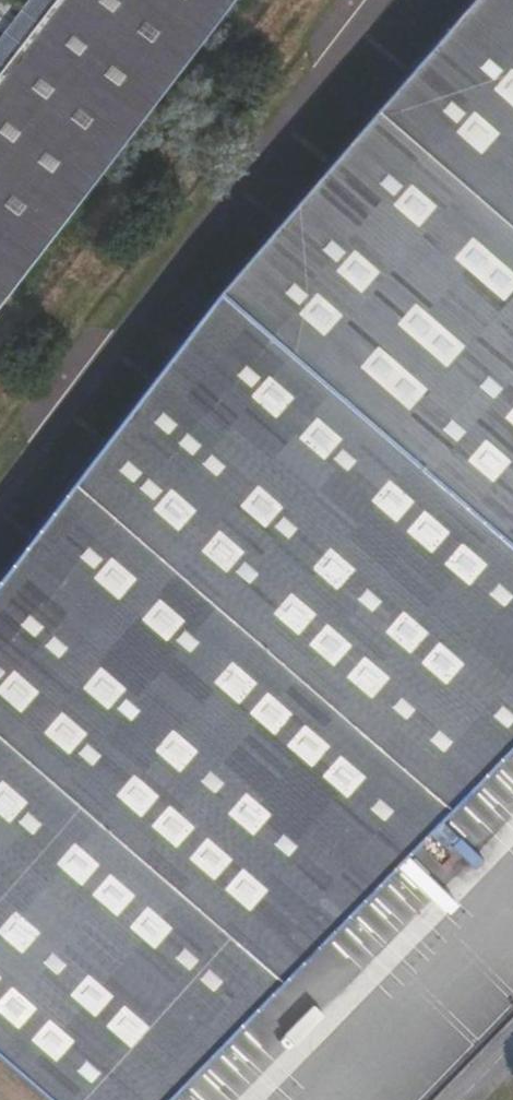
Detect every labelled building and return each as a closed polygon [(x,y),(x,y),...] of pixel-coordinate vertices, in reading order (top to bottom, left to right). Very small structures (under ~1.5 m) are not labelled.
[(57,1099),(168,1099),(512,749),(512,0),(471,0),(222,289),(0,580),(0,1050),(57,1099)] [(231,0),(52,0),(0,67),(0,300),(231,0)]
